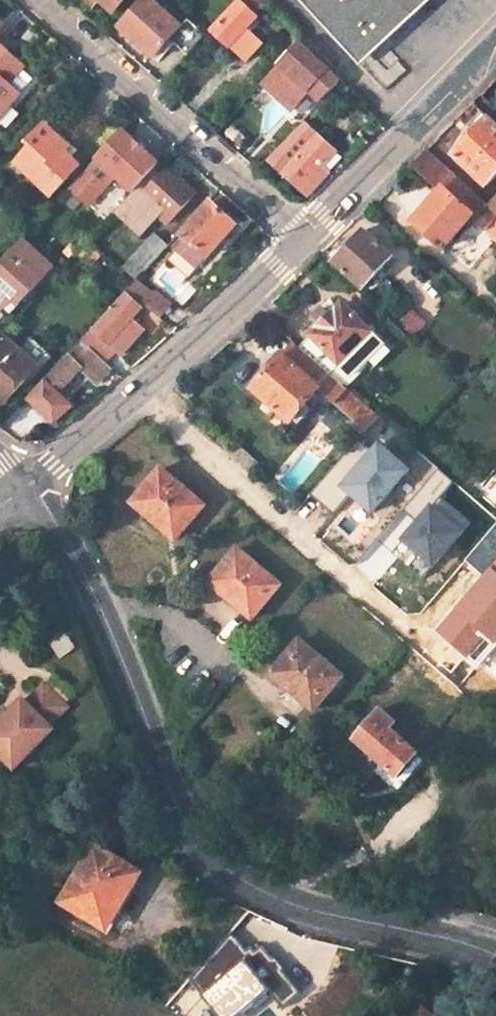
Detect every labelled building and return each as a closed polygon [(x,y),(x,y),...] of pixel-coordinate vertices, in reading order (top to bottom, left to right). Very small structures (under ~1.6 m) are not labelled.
[(153,0),(146,0),(122,26),(153,54),(179,25),(153,0)] [(213,29),(245,58),(263,40),(247,26),(256,15),(252,12),(265,0),(239,0),(213,29)] [(356,56),(416,0),(304,0),(356,56)] [(288,47),(301,35),(296,30),(283,41),(288,47)] [(290,105),(313,81),(325,92),(337,79),(314,57),(317,52),(302,36),(262,79),(290,105)] [(19,93),(5,82),(19,64),(0,47),(0,114),(19,93)] [(487,183),(495,174),(495,125),(483,113),(471,126),(475,129),(465,140),(468,142),(456,154),(487,183)] [(326,165),(338,152),(306,120),(270,156),(308,192),(331,170),(326,165)] [(71,186),(85,199),(106,177),(100,171),(106,164),(126,182),(151,154),(126,131),(102,156),(100,153),(71,186)] [(65,152),(54,163),(33,143),(17,162),(51,193),(77,163),(65,152)] [(488,227),(495,219),(495,209),(428,146),(411,163),(439,190),(413,217),(444,245),(472,215),(487,228),(488,227)] [(141,232),(162,208),(172,217),(190,197),(175,183),(180,177),(168,166),(163,172),(156,166),(115,210),(141,232)] [(198,188),(182,174),(180,177),(175,183),(190,197),(198,188)] [(213,203),(211,201),(174,243),(197,265),(235,224),(221,211),(227,204),(219,197),(213,203)] [(361,229),(333,260),(363,286),(373,276),(389,291),(411,267),(395,252),(391,257),(361,229)] [(135,278),(139,275),(167,244),(155,233),(123,267),(135,278)] [(14,294),(21,300),(53,265),(24,238),(0,264),(0,302),(4,306),(14,294)] [(135,278),(129,286),(148,304),(158,292),(139,275),(135,278)] [(351,293),(362,302),(366,297),(356,288),(351,293)] [(158,292),(148,304),(162,317),(174,303),(160,291),(158,292)] [(122,359),(144,335),(131,323),(142,310),(126,294),(95,327),(92,325),(80,338),(82,340),(107,364),(116,355),(122,359)] [(379,338),(344,300),(296,345),(341,383),(367,358),(363,352),(379,338)] [(35,363),(4,334),(0,338),(0,398),(1,399),(35,363)] [(107,364),(82,340),(48,378),(59,389),(79,368),(94,383),(101,382),(113,369),(107,364)] [(341,383),(296,345),(291,341),(252,387),(290,420),(317,388),(363,428),(376,413),(341,383)] [(59,389),(48,378),(31,397),(56,420),(74,403),(59,389)] [(371,449),(356,436),(309,493),(332,513),(350,492),(372,510),(408,467),(378,442),(371,449)] [(237,446),(230,455),(247,470),(255,461),(237,446)] [(456,481),(440,468),(405,508),(420,521),(406,538),(410,541),(406,546),(402,543),(394,552),(424,578),(472,522),(443,496),(456,481)] [(162,469),(135,500),(149,512),(146,515),(176,540),(205,506),(162,469)] [(410,541),(406,538),(402,543),(406,546),(410,541)] [(236,546),(207,581),(236,607),(239,603),(253,615),(280,583),(236,546)] [(436,629),(466,658),(485,637),(494,643),(495,641),(495,562),(436,629)] [(285,681),(283,684),(313,709),(342,676),(298,639),(272,669),(285,681)] [(411,669),(438,691),(448,680),(422,656),(411,669)] [(0,718),(0,756),(12,767),(51,728),(48,724),(66,706),(42,683),(25,701),(21,697),(0,718)] [(419,748),(376,713),(355,737),(398,773),(419,748)] [(97,845),(62,900),(102,924),(136,870),(97,845)] [(244,955),(203,991),(225,1015),(232,1015),(270,985),(244,955)] [(423,1006),(412,1015),(433,1015),(423,1006)]
